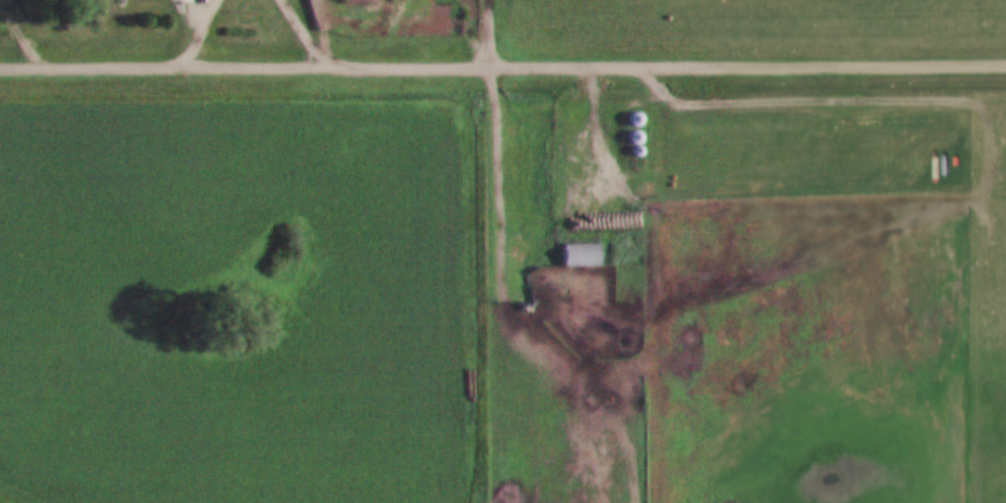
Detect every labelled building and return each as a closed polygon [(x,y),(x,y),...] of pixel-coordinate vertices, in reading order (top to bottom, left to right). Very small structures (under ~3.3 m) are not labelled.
[(596,243),(559,243),(559,267),(596,267),(596,243)]
